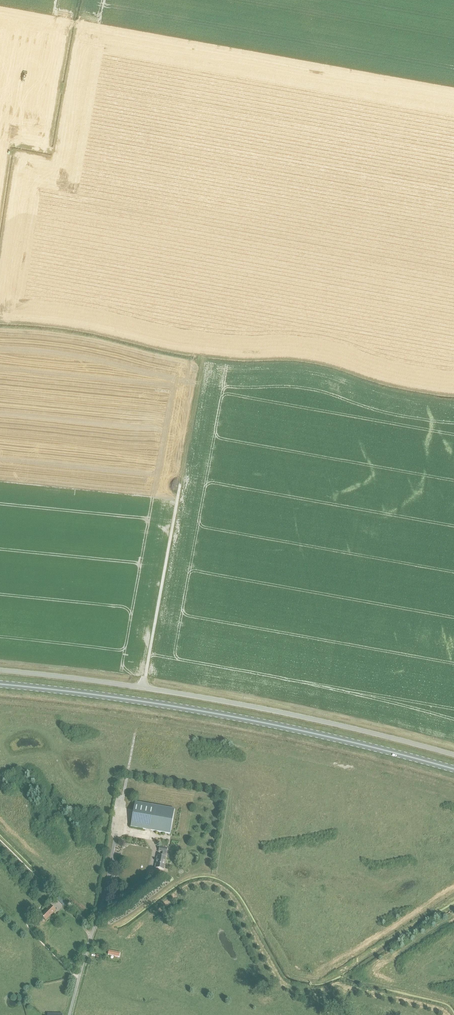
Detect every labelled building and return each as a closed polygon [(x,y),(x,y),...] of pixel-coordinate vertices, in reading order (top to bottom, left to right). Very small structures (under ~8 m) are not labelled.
[(170,834),(175,809),(135,802),(131,827),(170,834)] [(155,868),(164,870),(167,848),(159,847),(159,851),(163,852),(162,856),(158,855),(155,868)] [(56,910),(51,905),(41,916),(46,920),(56,910)]
